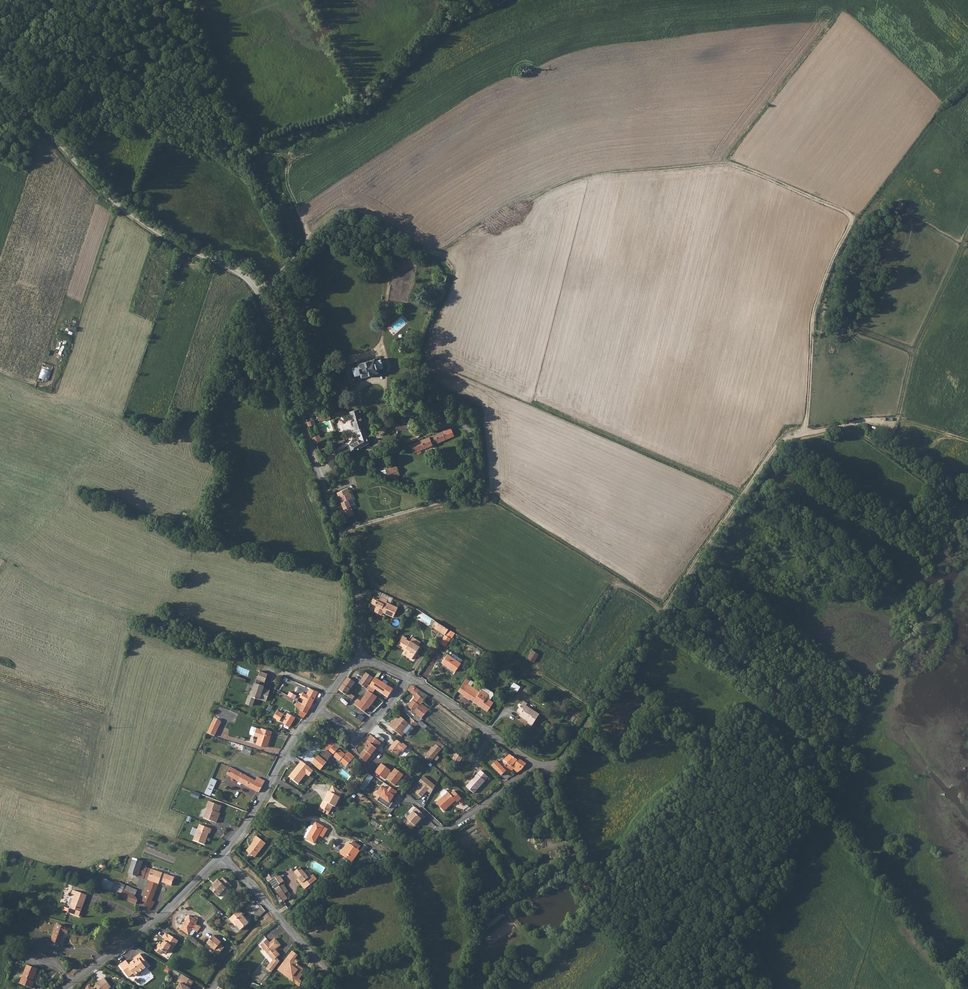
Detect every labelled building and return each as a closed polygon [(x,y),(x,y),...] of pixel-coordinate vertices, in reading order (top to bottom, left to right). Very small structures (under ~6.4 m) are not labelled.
[(442,271),(438,279),(444,282),(445,278),(448,279),(449,274),(442,271)] [(375,360),(358,364),(358,366),(352,368),(354,377),(361,376),(361,378),(378,374),(377,372),(384,370),(382,360),(375,362),(375,360)] [(44,363),(40,378),(50,380),(54,366),(44,363)] [(356,441),(347,446),(349,453),(365,443),(359,410),(358,410),(353,411),(348,412),(343,411),(335,414),(336,418),(351,413),(356,441)] [(320,424),(331,420),(330,416),(318,420),(320,424)] [(450,436),(446,428),(409,444),(414,455),(420,452),(420,450),(450,436)] [(430,467),(426,456),(415,461),(419,471),(430,467)] [(400,476),(396,466),(387,469),(388,475),(393,474),(394,478),(400,476)] [(343,513),(351,510),(345,496),(349,494),(347,489),(346,489),(345,484),(334,489),(343,513)] [(393,598),(382,593),(379,601),(377,600),(374,604),(377,606),(374,611),(382,615),(384,611),(386,611),(385,613),(393,617),(398,607),(390,603),(393,598)] [(432,626),(445,634),(448,629),(436,621),(432,626)] [(448,629),(445,634),(439,643),(446,647),(451,638),(455,633),(448,629)] [(407,638),(403,635),(396,646),(400,648),(401,648),(405,650),(405,649),(407,650),(404,655),(411,659),(420,646),(419,645),(421,642),(413,637),(410,641),(406,639),(407,638)] [(533,651),(528,658),(534,662),(539,655),(533,651)] [(451,656),(460,662),(462,660),(453,653),(451,656)] [(451,656),(447,654),(442,662),(455,671),(461,663),(460,662),(451,656)] [(260,671),(257,678),(265,681),(268,673),(260,671)] [(365,688),(368,685),(373,678),(366,673),(358,683),(365,688)] [(376,675),(369,686),(375,690),(388,698),(393,690),(393,689),(386,685),(386,686),(376,679),(378,676),(376,675)] [(348,692),(355,682),(348,677),(347,678),(339,690),(352,700),(354,696),(348,692)] [(471,686),(474,682),(467,677),(458,691),(464,695),(464,696),(470,700),(471,699),(474,701),(473,701),(488,711),(494,702),(490,700),(493,695),(493,692),(484,686),(480,692),(479,693),(470,687),(471,686)] [(520,686),(514,681),(509,688),(516,692),(520,686)] [(263,685),(256,682),(255,682),(252,690),(250,695),(249,694),(246,703),(252,705),(255,697),(259,698),(266,700),(270,690),(263,687),(264,685),(263,685)] [(375,690),(369,686),(368,685),(365,688),(365,689),(368,691),(373,693),(375,690)] [(429,710),(421,704),(425,699),(417,694),(420,691),(413,686),(410,687),(407,691),(416,696),(407,706),(414,712),(416,714),(412,719),(418,724),(420,721),(422,718),(429,710)] [(304,699),(302,703),(310,707),(312,703),(318,691),(316,691),(308,687),(307,691),(308,691),(307,694),(303,692),(301,697),(304,699)] [(373,693),(368,691),(361,701),(358,699),(354,704),(364,712),(371,703),(372,704),(377,697),(373,693)] [(307,713),(310,707),(302,703),(299,701),(296,707),(299,709),(301,710),(300,713),(299,715),(304,718),(307,713)] [(526,706),(527,704),(523,701),(521,705),(520,704),(519,704),(518,704),(518,705),(518,706),(519,707),(517,711),(521,713),(519,716),(528,722),(528,723),(532,726),(539,715),(526,706)] [(286,715),(277,710),(273,717),(290,726),(295,717),(287,712),(286,715)] [(388,725),(401,737),(405,733),(408,735),(418,724),(412,719),(411,718),(407,722),(399,716),(393,722),(392,721),(388,725)] [(214,736),(221,722),(214,718),(211,725),(207,733),(214,736)] [(425,729),(427,726),(420,721),(418,724),(425,729)] [(261,729),(256,728),(254,735),(259,737),(256,744),(267,747),(272,732),(261,728),(261,729)] [(385,739),(378,733),(374,737),(381,744),(383,745),(385,743),(383,741),(385,739)] [(374,737),(372,736),(367,742),(370,744),(359,756),(366,762),(381,744),(374,737)] [(396,739),(389,749),(390,751),(391,750),(398,755),(402,751),(404,751),(408,747),(403,743),(402,744),(396,739)] [(334,745),(329,741),(324,748),(326,750),(324,753),(330,757),(332,755),(347,768),(349,766),(348,765),(354,757),(355,757),(350,753),(347,756),(338,749),(340,746),(336,743),(334,745)] [(444,746),(439,741),(436,744),(442,749),(444,746)] [(242,753),(250,755),(252,749),(232,742),(230,747),(242,751),(242,753)] [(427,753),(428,754),(433,759),(436,755),(442,749),(436,744),(433,747),(432,747),(427,753)] [(459,749),(455,754),(452,759),(458,763),(466,754),(459,749)] [(330,757),(324,753),(320,758),(317,756),(314,759),(315,760),(313,763),(321,770),(326,763),(325,762),(330,757)] [(518,758),(517,760),(510,755),(504,760),(495,768),(500,774),(505,769),(506,771),(511,767),(514,769),(516,766),(521,770),(526,764),(518,758)] [(356,759),(354,757),(348,765),(349,766),(350,767),(356,759)] [(301,761),(289,777),(298,784),(306,775),(308,777),(313,771),(301,761)] [(391,771),(381,764),(375,772),(384,779),(391,771)] [(238,782),(241,783),(259,792),(265,781),(257,777),(255,781),(246,775),(245,776),(231,767),(227,774),(238,782)] [(393,769),(385,780),(394,786),(402,775),(393,769)] [(488,777),(481,770),(466,787),(474,793),(488,777)] [(369,782),(373,777),(369,774),(365,779),(369,782)] [(422,777),(416,783),(419,786),(414,792),(421,798),(426,792),(429,794),(433,786),(422,777)] [(356,789),(362,780),(358,778),(352,786),(356,789)] [(215,784),(210,782),(205,794),(210,796),(215,784)] [(342,793),(333,786),(329,792),(328,791),(326,795),(328,796),(326,800),(326,802),(323,801),(320,808),(329,812),(333,806),(335,807),(342,793)] [(397,792),(390,787),(388,790),(381,786),(376,794),(380,796),(377,800),(389,808),(393,802),(391,801),(390,800),(391,798),(392,799),(397,792)] [(445,790),(444,790),(440,793),(440,795),(443,797),(436,803),(444,811),(455,801),(457,802),(461,799),(454,791),(450,794),(448,792),(448,793),(445,790)] [(222,806),(209,801),(206,809),(207,810),(204,818),(217,823),(219,819),(217,818),(219,813),(222,806)] [(421,819),(422,820),(425,816),(416,807),(412,811),(413,812),(403,822),(407,826),(412,830),(421,819)] [(304,837),(306,839),(315,822),(313,821),(311,821),(310,823),(311,824),(310,826),(309,826),(305,832),(306,834),(304,837)] [(324,827),(315,822),(306,839),(314,843),(319,835),(323,827),(324,827)] [(212,829),(200,825),(193,840),(205,845),(209,833),(210,834),(212,829)] [(323,827),(319,835),(323,837),(328,829),(324,827),(323,827)] [(255,857),(266,843),(256,836),(253,839),(254,840),(246,851),(255,857)] [(351,845),(358,850),(360,846),(353,841),(351,845)] [(351,845),(348,843),(341,854),(352,862),(359,851),(358,850),(351,845)] [(559,850),(551,851),(552,859),(560,858),(559,850)] [(128,873),(131,874),(138,877),(141,865),(143,861),(133,858),(132,862),(128,873)] [(147,903),(148,903),(153,906),(155,902),(152,901),(158,884),(159,884),(160,881),(171,886),(175,877),(145,867),(141,865),(138,877),(150,881),(142,901),(147,903)] [(309,878),(300,867),(294,872),(299,878),(302,882),(300,884),(305,889),(306,888),(310,885),(313,883),(309,878)] [(270,881),(277,876),(275,873),(269,877),(267,874),(263,877),(267,883),(270,881)] [(282,883),(277,876),(270,881),(274,887),(275,889),(283,902),(288,899),(283,892),(278,885),(282,883)] [(228,890),(232,886),(223,877),(219,881),(217,879),(214,882),(215,883),(210,889),(218,896),(226,888),(228,890)] [(120,897),(123,890),(124,888),(114,883),(103,878),(102,880),(103,881),(102,883),(100,888),(120,897)] [(278,885),(283,892),(287,890),(282,883),(278,885)] [(126,885),(126,886),(124,888),(123,890),(135,896),(137,890),(126,885)] [(132,902),(135,896),(123,890),(120,897),(132,902)] [(76,891),(74,895),(68,912),(79,916),(82,907),(81,907),(83,902),(84,902),(87,895),(76,891)] [(239,910),(229,919),(235,926),(236,925),(241,930),(249,923),(245,918),(246,917),(239,910)] [(488,921),(492,926),(503,917),(499,912),(488,921)] [(198,919),(198,918),(196,917),(195,917),(194,917),(193,918),(189,916),(180,929),(189,934),(192,929),(195,931),(199,926),(196,924),(197,921),(198,920),(198,919)] [(69,928),(57,924),(51,941),(61,944),(65,933),(67,934),(69,928)] [(168,935),(165,933),(162,938),(165,939),(161,945),(160,946),(158,945),(154,950),(160,954),(162,951),(166,953),(169,949),(171,951),(178,941),(168,934),(168,935)] [(218,954),(224,947),(220,944),(221,943),(218,940),(219,939),(214,935),(207,943),(211,947),(210,948),(218,954)] [(197,941),(191,937),(188,941),(194,946),(197,941)] [(280,945),(275,938),(269,943),(267,939),(260,945),(273,960),(266,968),(271,972),(279,961),(276,958),(280,955),(275,949),(280,945)] [(203,946),(197,941),(194,946),(200,951),(203,946)] [(297,955),(292,951),(278,970),(283,974),(285,972),(287,972),(291,975),(291,977),(290,979),(299,986),(301,981),(298,979),(305,971),(299,966),(298,967),(295,965),(296,964),(292,961),(297,955)] [(126,960),(119,965),(128,977),(133,974),(135,976),(135,975),(136,976),(141,973),(140,972),(146,968),(145,967),(148,965),(140,954),(134,958),(134,959),(128,964),(126,960)] [(32,981),(37,969),(27,965),(20,984),(31,988),(34,982),(32,981)] [(194,981),(181,974),(177,981),(180,983),(177,988),(189,988),(190,988),(194,981)] [(111,987),(104,977),(97,983),(94,988),(88,985),(86,988),(108,988),(111,987)]
